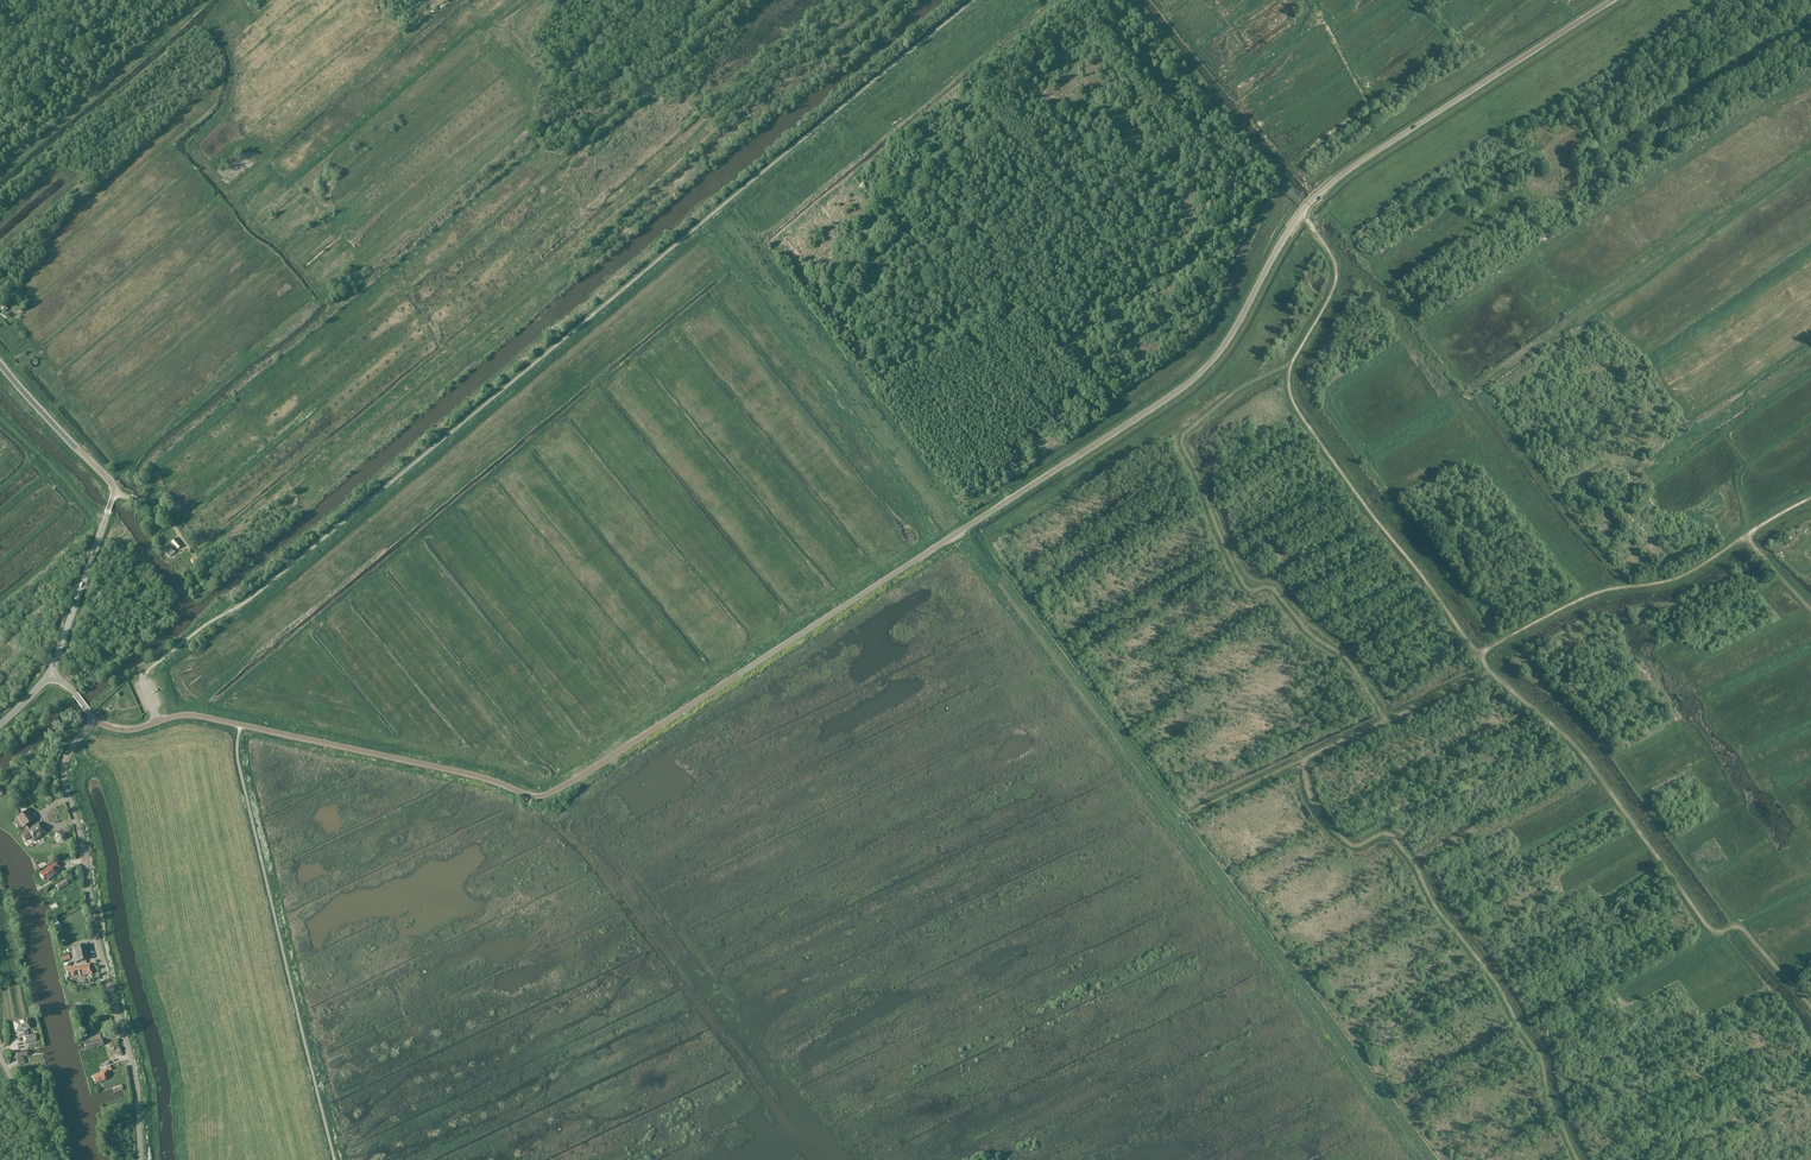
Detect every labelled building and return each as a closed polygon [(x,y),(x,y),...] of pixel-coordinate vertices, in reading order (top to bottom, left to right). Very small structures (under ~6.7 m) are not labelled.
[(286,131),(289,137),(295,133),(294,131),(297,129),(295,126),(286,131)] [(252,191),(254,193),(260,188),(258,185),(252,191)] [(173,544),(175,546),(172,549),(171,548),(165,553),(169,558),(175,553),(174,552),(178,549),(182,546),(177,540),(173,544)] [(892,562),(906,552),(902,547),(888,556),(892,562)] [(196,556),(191,559),(194,565),(200,562),(196,556)] [(565,771),(562,764),(554,767),(557,774),(565,771)] [(16,819),(23,829),(26,827),(28,831),(22,835),(26,841),(32,837),(35,841),(46,834),(39,823),(31,829),(28,825),(38,818),(32,808),(16,819)] [(52,866),(43,872),(39,874),(45,883),(56,876),(53,871),(59,868),(56,863),(52,865),(52,866)] [(58,890),(69,884),(66,880),(56,886),(58,890)] [(85,946),(70,949),(73,964),(88,960),(85,946)] [(75,968),(66,970),(68,978),(76,976),(76,977),(91,974),(89,964),(74,967),(75,968)] [(34,1034),(28,1036),(26,1028),(30,1027),(28,1020),(14,1023),(16,1030),(21,1029),(21,1031),(24,1030),(25,1037),(23,1037),(25,1045),(34,1042),(34,1041),(36,1040),(34,1034)] [(84,1044),(86,1050),(104,1045),(102,1039),(84,1044)] [(27,1057),(26,1051),(15,1053),(16,1059),(27,1057)] [(101,1074),(93,1076),(95,1084),(105,1081),(104,1076),(107,1075),(105,1070),(100,1072),(101,1074)]
